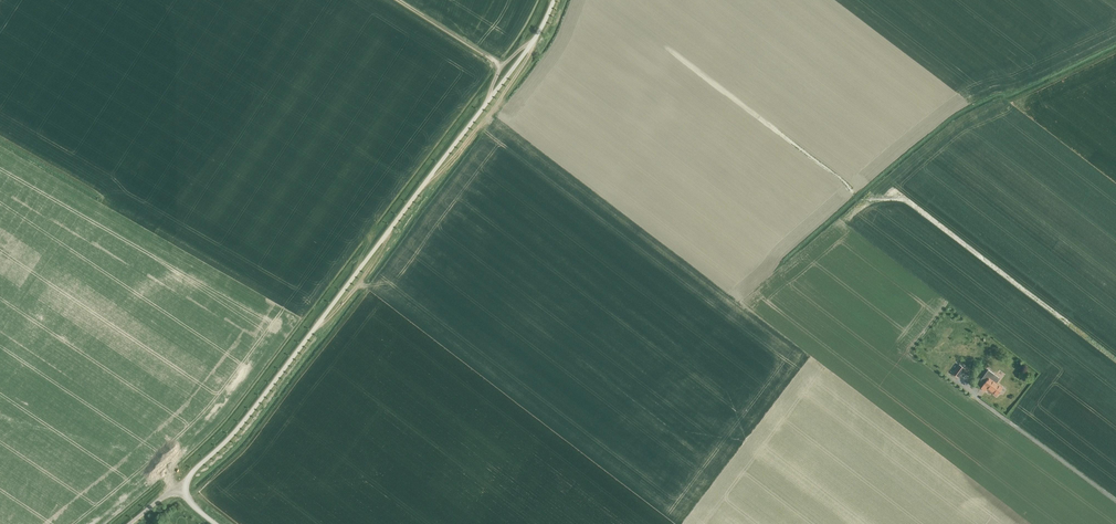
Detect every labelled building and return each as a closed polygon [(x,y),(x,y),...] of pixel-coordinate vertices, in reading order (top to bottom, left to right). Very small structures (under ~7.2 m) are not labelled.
[(959,364),(952,373),(958,377),(965,369),(959,364)] [(989,377),(981,388),(985,391),(986,389),(996,396),(1003,387),(989,377)]
